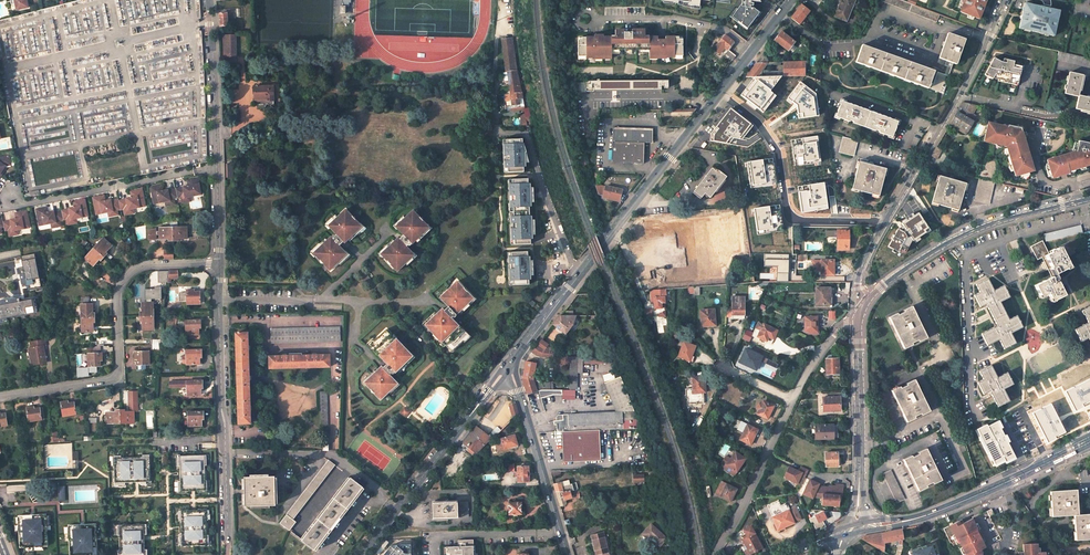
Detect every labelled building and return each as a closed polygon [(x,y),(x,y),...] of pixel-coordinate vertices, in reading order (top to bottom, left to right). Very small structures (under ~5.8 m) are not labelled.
[(15,4),(17,10),(28,7),(27,0),(15,0),(15,4)] [(742,3),(734,14),(740,19),(738,21),(747,28),(759,12),(753,8),(753,7),(750,7),(750,5),(753,5),(753,3),(751,2),(751,1),(754,1),(758,1),(758,0),(742,0),(742,3)] [(834,17),(846,21),(855,0),(839,0),(841,1),(834,17)] [(879,1),(936,22),(939,15),(915,5),(907,3),(900,0),(880,0),(879,1)] [(978,19),(986,0),(962,0),(962,1),(963,1),(960,9),(959,12),(978,19)] [(1022,11),(1019,28),(1053,36),(1059,11),(1051,10),(1024,4),(1022,11)] [(791,19),(799,25),(809,11),(801,5),(791,19)] [(683,56),(683,39),(679,39),(679,37),(666,37),(666,40),(658,40),(658,37),(645,37),(645,30),(632,30),(632,32),(624,32),(624,30),(615,30),(615,38),(603,38),(603,36),(594,36),(594,38),(582,38),(582,40),(578,40),(578,56),(586,56),(586,58),(595,58),(595,56),(611,56),(611,49),(649,49),(649,56),(666,56),(666,57),(674,57),(674,56),(683,56)] [(788,51),(794,42),(781,32),(774,40),(788,51)] [(947,34),(938,58),(946,61),(952,63),(955,64),(964,40),(947,34)] [(236,56),(235,35),(226,36),(227,56),(236,56)] [(734,43),(724,35),(713,50),(719,54),(725,47),(729,50),(734,43)] [(512,40),(504,40),(509,85),(519,84),(514,59),(512,40)] [(877,71),(883,54),(858,45),(853,63),(877,71)] [(729,51),(726,54),(733,60),(736,56),(729,51)] [(1056,60),(1089,67),(1089,59),(1062,52),(1058,51),(1056,60)] [(901,79),(907,62),(883,54),(877,71),(901,79)] [(768,59),(763,55),(756,64),(765,63),(767,63),(768,59)] [(998,79),(997,81),(1009,84),(1017,85),(1017,83),(1021,66),(1013,64),(1014,61),(1007,60),(1006,62),(1000,61),(993,58),(989,65),(984,75),(991,79),(995,74),(996,75),(997,75),(998,75),(998,79)] [(783,62),(783,70),(768,71),(768,77),(805,75),(806,61),(783,62)] [(932,70),(907,62),(901,79),(926,88),(926,87),(932,72),(932,70)] [(926,87),(931,89),(936,74),(932,72),(926,87)] [(936,74),(931,89),(939,92),(943,83),(945,84),(948,76),(944,75),(937,72),(936,74)] [(1064,93),(1078,96),(1078,95),(1083,75),(1070,72),(1064,93)] [(772,96),(747,78),(735,93),(760,112),(772,96)] [(593,81),(590,81),(590,84),(587,84),(587,89),(592,88),(592,85),(594,85),(594,89),(667,89),(666,80),(597,81),(597,80),(593,81)] [(798,82),(786,98),(794,104),(796,118),(817,115),(814,94),(798,82)] [(509,85),(512,105),(517,104),(517,99),(522,98),(521,93),(519,84),(509,85)] [(274,86),(255,87),(256,103),(256,104),(257,105),(257,107),(265,107),(266,107),(267,106),(267,104),(274,104),(274,86)] [(1078,96),(1075,109),(1089,112),(1089,97),(1078,95),(1078,96)] [(837,110),(835,115),(849,120),(850,119),(853,121),(853,122),(875,130),(875,129),(879,130),(878,131),(892,137),(898,121),(841,99),(837,110)] [(951,122),(967,131),(973,121),(972,121),(976,115),(972,113),(977,106),(962,102),(951,122)] [(670,109),(671,115),(688,115),(689,117),(696,109),(670,109)] [(748,124),(728,109),(715,126),(716,128),(711,133),(710,142),(723,143),(728,136),(737,138),(748,124)] [(1005,126),(987,123),(984,139),(983,141),(992,142),(996,144),(1006,146),(1009,156),(1014,176),(1023,173),(1032,171),(1027,152),(1025,145),(1024,141),(1022,134),(1020,128),(1007,125),(1007,128),(1004,128),(1005,126)] [(653,128),(613,127),(613,141),(612,163),(643,164),(644,143),(652,143),(653,128)] [(801,143),(789,144),(792,164),(818,161),(814,137),(800,139),(801,143)] [(856,141),(842,137),(838,151),(852,155),(856,141)] [(522,138),(506,139),(507,144),(504,144),(505,155),(506,155),(506,161),(505,161),(505,167),(508,167),(508,172),(524,171),(523,166),(526,166),(525,162),(525,152),(526,152),(524,144),(523,144),(522,138)] [(1078,142),(1075,153),(1046,161),(1047,163),(1045,164),(1045,167),(1045,169),(1045,170),(1046,171),(1046,173),(1047,175),(1049,176),(1051,177),(1051,178),(1059,176),(1058,175),(1064,173),(1066,174),(1068,174),(1068,172),(1087,167),(1086,164),(1089,163),(1089,145),(1078,142)] [(11,166),(9,156),(0,158),(0,179),(2,176),(0,175),(5,167),(11,166)] [(763,159),(745,162),(749,188),(774,184),(772,165),(764,167),(763,159)] [(885,169),(859,162),(852,189),(879,195),(885,169)] [(711,169),(693,192),(700,198),(703,195),(704,193),(708,196),(710,198),(715,192),(724,180),(726,177),(717,170),(716,171),(716,172),(712,169),(711,169)] [(966,184),(939,176),(932,203),(959,210),(966,184)] [(190,197),(202,194),(199,178),(192,179),(193,185),(188,185),(183,186),(183,188),(175,189),(177,198),(181,197),(182,204),(187,203),(186,198),(190,197)] [(512,179),(512,184),(510,184),(510,195),(512,195),(512,201),(511,201),(511,207),(513,207),(514,216),(511,216),(511,222),(513,222),(513,228),(512,228),(512,239),(515,239),(515,244),(531,244),(531,239),(533,238),(533,235),(532,220),(532,216),(530,216),(529,206),(531,206),(531,202),(531,187),(530,183),(528,183),(528,178),(512,179)] [(980,179),(975,200),(990,204),(994,182),(980,179)] [(715,192),(716,193),(725,181),(724,180),(715,192)] [(807,188),(796,190),(798,210),(824,206),(821,182),(807,184),(807,188)] [(596,185),(598,194),(603,195),(603,196),(619,200),(622,190),(605,186),(605,187),(596,185)] [(165,202),(169,201),(170,206),(175,205),(174,198),(177,198),(175,189),(168,190),(168,189),(162,190),(157,191),(156,186),(150,187),(153,204),(165,202)] [(128,209),(133,208),(144,206),(141,190),(135,191),(136,197),(131,198),(126,199),(126,200),(118,201),(120,210),(124,209),(125,215),(129,214),(128,209)] [(108,213),(113,212),(114,217),(118,216),(117,211),(120,210),(118,201),(112,202),(106,203),(100,204),(99,198),(94,199),(97,215),(108,213)] [(72,220),(77,220),(89,217),(86,201),(79,202),(80,208),(74,209),(69,210),(69,211),(62,213),(64,221),(67,220),(68,227),(73,226),(72,220)] [(768,206),(751,209),(754,231),(759,231),(759,234),(780,230),(777,212),(769,213),(768,206)] [(742,256),(735,207),(721,209),(728,258),(742,256)] [(50,214),(44,215),(43,209),(37,210),(41,227),(52,224),(57,224),(58,228),(62,228),(61,222),(64,221),(62,213),(54,214),(53,213),(50,214)] [(324,244),(319,248),(319,247),(315,251),(317,254),(315,255),(329,270),(344,257),(343,256),(346,253),(339,246),(343,242),(344,243),(351,237),(351,236),(356,232),(360,229),(359,226),(360,225),(346,209),(331,223),(332,224),(329,227),(336,234),(335,236),(333,235),(332,236),(332,237),(331,237),(330,237),(324,243),(324,244)] [(392,245),(387,250),(386,249),(382,253),(384,255),(383,257),(397,272),(412,259),(411,257),(413,255),(407,247),(408,246),(410,246),(411,246),(411,245),(411,244),(412,244),(418,238),(418,237),(423,233),(423,234),(428,230),(425,227),(426,226),(413,211),(398,224),(399,226),(397,228),(404,235),(399,240),(398,238),(391,244),(392,245)] [(15,219),(10,220),(10,221),(3,223),(4,229),(5,231),(8,231),(9,237),(14,236),(13,232),(18,231),(29,228),(26,212),(20,213),(21,218),(15,219)] [(919,213),(903,223),(909,232),(913,239),(914,240),(916,242),(921,238),(920,237),(931,230),(919,213)] [(660,214),(648,216),(649,221),(644,222),(645,230),(644,230),(644,237),(639,242),(646,250),(651,246),(656,246),(655,233),(656,233),(655,221),(661,220),(660,214)] [(696,229),(695,217),(668,220),(669,230),(677,229),(677,232),(686,231),(686,230),(696,229)] [(1081,226),(1043,232),(1044,240),(1082,234),(1081,226)] [(186,239),(186,227),(172,228),(173,241),(178,241),(177,239),(186,239)] [(909,232),(898,227),(888,246),(900,252),(901,249),(907,252),(913,239),(909,232)] [(172,228),(159,228),(160,232),(160,236),(160,240),(169,240),(169,242),(173,241),(172,228)] [(156,229),(149,231),(149,240),(156,240),(156,236),(160,236),(160,232),(156,232),(156,229)] [(837,231),(837,237),(837,247),(837,250),(842,250),(842,248),(849,248),(849,230),(837,230),(837,231)] [(112,245),(103,237),(94,248),(104,257),(107,253),(105,252),(112,245)] [(1042,240),(1031,246),(1037,258),(1041,256),(1052,276),(1035,284),(1041,296),(1048,293),(1052,300),(1065,294),(1058,281),(1057,281),(1056,279),(1057,279),(1058,278),(1056,273),(1070,266),(1066,257),(1081,249),(1075,237),(1059,245),(1060,246),(1058,247),(1057,247),(1058,248),(1049,252),(1042,240)] [(29,289),(41,287),(34,254),(30,255),(28,247),(19,247),(21,256),(16,257),(16,260),(21,259),(22,262),(24,262),(25,267),(18,268),(19,274),(20,274),(24,273),(25,278),(21,279),(22,287),(28,286),(29,289)] [(94,248),(84,258),(93,266),(99,259),(101,260),(104,257),(94,248)] [(528,251),(512,252),(512,257),(509,257),(510,263),(511,263),(511,269),(510,269),(510,280),(513,280),(513,285),(529,284),(529,279),(531,279),(531,275),(530,260),(530,256),(528,256),(528,251)] [(712,266),(711,251),(699,252),(700,257),(698,258),(698,263),(699,272),(697,272),(697,277),(706,276),(706,271),(711,271),(710,266),(712,266)] [(834,260),(821,260),(813,260),(813,270),(820,271),(820,275),(833,275),(834,260)] [(667,270),(656,270),(656,276),(657,276),(658,284),(668,283),(667,270)] [(159,282),(167,282),(168,278),(168,271),(158,271),(159,282)] [(988,278),(976,284),(980,292),(974,295),(980,307),(986,304),(997,325),(981,333),(987,345),(999,339),(1003,348),(1015,342),(1011,332),(1022,326),(1016,315),(1009,319),(1000,301),(1010,296),(1004,284),(994,289),(988,278)] [(471,297),(457,282),(442,297),(443,298),(441,301),(448,307),(443,311),(441,310),(426,325),(428,328),(427,329),(433,334),(434,333),(439,339),(442,343),(443,342),(453,352),(464,341),(463,340),(467,336),(454,324),(455,323),(450,318),(451,317),(453,318),(454,317),(455,317),(455,316),(455,315),(456,316),(464,309),(463,308),(467,303),(468,304),(472,300),(470,298),(471,297)] [(146,302),(151,302),(151,299),(161,299),(161,287),(155,287),(155,289),(145,289),(145,299),(146,299),(146,302)] [(834,287),(816,287),(815,304),(832,305),(832,293),(834,293),(834,287)] [(666,289),(651,290),(651,301),(654,300),(655,302),(655,309),(665,308),(665,301),(664,297),(666,297),(666,289)] [(200,303),(200,292),(194,292),(194,290),(187,290),(187,304),(200,303)] [(87,296),(80,297),(81,318),(94,318),(94,313),(92,313),(92,304),(88,304),(87,296)] [(744,297),(731,297),(731,319),(738,319),(738,315),(744,315),(744,297)] [(37,312),(36,303),(39,303),(38,298),(24,301),(24,302),(20,303),(20,301),(19,298),(13,299),(14,304),(10,305),(9,299),(0,301),(0,319),(37,312)] [(153,316),(153,302),(151,302),(146,302),(145,302),(142,302),(142,312),(140,312),(140,317),(153,316)] [(897,313),(889,317),(904,349),(913,345),(912,343),(918,340),(919,342),(927,338),(911,306),(903,310),(904,312),(898,315),(897,313)] [(1082,310),(1088,322),(1075,329),(1081,341),(1089,337),(1089,340),(1089,306),(1082,310)] [(714,310),(701,311),(702,326),(708,326),(708,325),(715,324),(714,310)] [(142,330),(153,330),(153,316),(140,317),(140,321),(142,321),(142,330)] [(554,325),(566,334),(573,325),(576,316),(572,316),(561,316),(554,325)] [(817,317),(805,317),(805,332),(809,332),(809,334),(819,334),(819,327),(817,327),(817,317)] [(81,318),(82,332),(93,331),(93,322),(95,322),(94,318),(81,318)] [(200,320),(185,321),(185,335),(199,335),(198,328),(201,329),(200,320)] [(763,325),(758,323),(753,335),(760,338),(760,339),(765,341),(772,344),(778,331),(763,324),(763,325)] [(340,328),(271,328),(271,342),(340,342),(340,328)] [(753,333),(747,330),(743,339),(748,342),(753,333)] [(365,385),(379,400),(394,386),(393,385),(395,383),(388,376),(390,374),(391,375),(392,375),(393,374),(393,373),(395,374),(410,359),(408,357),(409,355),(404,349),(403,350),(398,344),(399,344),(395,340),(395,341),(385,331),(374,342),(370,346),(382,359),(381,360),(386,364),(382,368),(380,367),(373,374),(374,375),(369,379),(368,379),(364,382),(366,384),(365,385)] [(247,333),(236,333),(238,423),(250,423),(247,333)] [(31,365),(45,363),(43,346),(45,346),(44,340),(30,342),(31,348),(32,359),(30,359),(31,365)] [(551,357),(551,351),(543,350),(546,346),(541,342),(533,351),(538,355),(541,356),(544,357),(551,357)] [(684,343),(678,357),(690,361),(692,356),(695,347),(684,343)] [(201,350),(186,350),(186,364),(200,364),(199,358),(201,358),(201,350)] [(149,351),(134,351),(134,359),(136,359),(137,365),(149,364),(149,351)] [(745,360),(743,364),(753,368),(759,355),(750,351),(748,354),(745,353),(742,358),(745,360)] [(102,353),(88,354),(88,368),(76,368),(77,376),(88,376),(88,372),(94,372),(94,366),(96,366),(100,366),(100,362),(102,362),(102,353)] [(329,355),(269,355),(269,366),(329,367),(329,355)] [(569,357),(569,390),(573,390),(573,371),(578,372),(578,357),(569,357)] [(837,358),(825,359),(826,375),(839,374),(839,367),(837,367),(837,358)] [(536,364),(526,361),(523,378),(533,381),(536,364)] [(989,366),(977,371),(983,383),(977,386),(981,394),(987,391),(995,407),(1007,401),(1000,389),(1010,384),(1004,372),(995,377),(989,366)] [(783,386),(788,374),(780,370),(775,383),(783,386)] [(706,377),(693,377),(693,389),(686,389),(686,399),(687,398),(687,404),(704,404),(704,393),(706,392),(706,377)] [(522,380),(527,394),(536,392),(533,381),(523,378),(522,380)] [(1065,391),(1075,410),(1083,406),(1081,403),(1084,401),(1085,404),(1089,401),(1089,378),(1065,391)] [(900,386),(892,390),(907,422),(916,418),(915,416),(921,413),(922,415),(930,411),(915,379),(907,383),(907,384),(901,387),(900,386)] [(187,388),(187,395),(201,395),(200,388),(202,388),(202,381),(187,382),(187,384),(187,388)] [(549,382),(540,383),(533,381),(536,392),(537,391),(542,390),(549,390),(549,382)] [(598,430),(629,429),(628,412),(634,412),(622,381),(607,387),(616,412),(557,415),(555,416),(553,417),(551,419),(551,420),(551,421),(548,421),(548,426),(551,426),(551,433),(561,432),(598,430)] [(542,390),(537,391),(539,399),(554,395),(562,395),(562,390),(549,390),(542,390)] [(129,392),(129,399),(138,399),(137,391),(129,392)] [(326,392),(318,392),(319,426),(326,426),(326,392)] [(840,397),(822,398),(823,412),(840,411),(840,397)] [(138,399),(129,399),(129,412),(134,412),(134,410),(138,410),(138,399)] [(68,401),(61,403),(63,416),(76,415),(74,403),(68,403),(68,401)] [(773,406),(762,401),(761,404),(759,403),(756,409),(758,410),(757,414),(768,419),(773,406)] [(515,403),(509,405),(513,418),(518,413),(515,403)] [(1052,404),(1033,413),(1048,443),(1067,433),(1052,404)] [(33,406),(26,408),(28,422),(42,419),(40,408),(34,409),(33,406)] [(403,408),(399,413),(404,418),(409,412),(403,408)] [(116,413),(106,413),(107,424),(121,424),(120,410),(116,410),(116,413)] [(134,412),(129,412),(125,412),(125,410),(120,410),(121,424),(134,424),(134,412)] [(203,419),(203,411),(187,411),(188,426),(201,426),(201,419),(203,419)] [(758,430),(737,419),(733,427),(743,432),(739,440),(751,445),(758,430)] [(985,424),(976,429),(980,436),(978,436),(986,452),(988,450),(996,466),(1005,461),(1006,464),(1016,458),(1008,443),(1011,442),(1007,434),(1004,435),(1000,429),(1002,427),(998,420),(986,426),(985,424)] [(837,425),(815,425),(815,438),(838,438),(837,425)] [(490,438),(476,427),(463,443),(463,444),(461,446),(466,450),(468,448),(475,453),(490,438)] [(562,462),(600,460),(598,430),(561,432),(562,462)] [(504,450),(503,449),(517,445),(514,435),(501,439),(501,442),(496,443),(495,444),(497,452),(499,452),(504,450)] [(912,454),(903,458),(918,490),(927,486),(926,485),(932,482),(933,483),(942,480),(927,448),(918,451),(919,453),(913,456),(912,454)] [(740,468),(745,459),(735,452),(731,459),(726,456),(721,463),(724,465),(721,469),(733,478),(740,468)] [(842,453),(825,453),(825,467),(838,466),(838,461),(840,461),(840,458),(839,458),(839,455),(842,455),(842,453)] [(142,457),(120,458),(120,456),(115,456),(115,461),(113,461),(114,476),(116,476),(116,478),(114,479),(114,483),(118,483),(118,485),(124,485),(124,483),(132,482),(132,480),(139,480),(139,482),(139,485),(146,484),(146,482),(150,482),(149,477),(148,477),(148,474),(149,474),(149,459),(146,459),(146,455),(142,455),(142,457)] [(203,455),(179,456),(179,460),(177,460),(177,466),(179,466),(180,481),(177,481),(178,487),(180,487),(180,491),(185,491),(185,489),(187,489),(187,491),(190,491),(190,490),(195,489),(195,491),(197,491),(197,489),(200,489),(200,491),(204,491),(204,487),(207,487),(206,480),(205,480),(204,465),(206,465),(206,459),(203,459),(203,455)] [(334,465),(328,460),(280,523),(289,531),(295,522),(293,520),(334,465)] [(529,481),(528,466),(517,467),(517,472),(514,472),(514,476),(517,476),(517,482),(529,481)] [(786,478),(802,485),(810,470),(802,467),(800,471),(789,467),(785,476),(786,478)] [(884,476),(877,479),(888,502),(895,499),(897,502),(904,499),(890,469),(883,473),(884,476)] [(274,476),(244,476),(245,506),(275,505),(274,476)] [(362,487),(349,477),(300,539),(313,550),(362,487)] [(560,506),(567,504),(565,500),(572,498),(579,498),(579,492),(576,483),(570,484),(569,480),(554,484),(560,506)] [(813,497),(822,498),(821,505),(830,506),(839,506),(840,496),(842,496),(842,490),(842,484),(837,484),(837,486),(832,486),(832,487),(819,487),(820,484),(811,480),(803,494),(813,499),(813,497)] [(716,495),(731,502),(736,489),(722,482),(716,495)] [(364,488),(362,487),(313,550),(315,551),(364,488)] [(1050,491),(1052,517),(1074,515),(1078,515),(1076,490),(1064,490),(1050,491)] [(467,501),(432,503),(433,518),(468,516),(467,501)] [(778,501),(767,506),(778,530),(800,520),(795,508),(788,511),(785,503),(780,506),(778,501)] [(520,503),(508,503),(509,514),(520,514),(520,503)] [(195,513),(190,513),(190,510),(188,510),(188,512),(185,512),(185,510),(181,511),(181,515),(178,515),(179,521),(181,521),(182,536),(179,536),(179,542),(182,542),(182,546),(206,545),(206,541),(208,541),(208,535),(206,535),(206,520),(208,520),(207,514),(205,514),(205,510),(200,510),(200,512),(198,512),(198,510),(195,510),(195,513)] [(815,523),(825,520),(823,512),(812,515),(815,523)] [(838,513),(832,516),(835,522),(838,520),(841,517),(838,513)] [(1075,540),(1089,539),(1089,514),(1078,515),(1074,515),(1075,540)] [(46,516),(46,515),(18,516),(18,517),(19,532),(20,548),(24,548),(43,547),(48,547),(47,530),(46,516)] [(982,554),(980,550),(976,541),(981,539),(978,533),(979,533),(975,524),(972,518),(964,522),(961,524),(959,521),(950,525),(954,535),(957,540),(958,539),(960,542),(963,547),(967,554),(982,554)] [(825,528),(822,521),(813,525),(816,532),(825,528)] [(983,538),(979,529),(980,529),(977,523),(975,524),(979,533),(978,533),(981,539),(983,538)] [(96,524),(69,526),(69,527),(70,542),(70,554),(98,554),(97,540),(96,526),(96,524)] [(127,525),(127,527),(124,527),(124,525),(119,525),(119,529),(117,529),(117,535),(119,535),(120,550),(118,550),(118,554),(147,554),(147,550),(144,550),(144,542),(142,542),(142,536),(144,536),(146,536),(146,528),(143,528),(143,524),(139,525),(139,526),(136,526),(136,525),(127,525)] [(652,526),(644,534),(651,541),(652,539),(660,547),(667,540),(652,526)] [(754,534),(755,533),(751,526),(744,530),(747,537),(742,540),(745,546),(750,554),(753,554),(755,554),(754,552),(762,548),(754,534)] [(892,531),(882,533),(884,543),(885,542),(899,540),(902,539),(901,529),(892,531)] [(592,536),(596,554),(599,554),(609,553),(604,533),(592,536)] [(875,534),(864,536),(861,538),(884,552),(885,542),(884,543),(882,533),(875,534)] [(386,539),(387,550),(398,549),(398,539),(386,539)] [(976,541),(980,550),(982,549),(985,547),(981,539),(976,541)] [(457,541),(457,548),(448,548),(448,554),(471,554),(471,547),(469,547),(469,541),(457,541)] [(1048,553),(1040,553),(1037,553),(1037,547),(1037,543),(1023,544),(1024,552),(1024,554),(1048,554),(1048,553)] [(937,550),(933,552),(930,544),(912,550),(914,554),(939,554),(937,550)]
